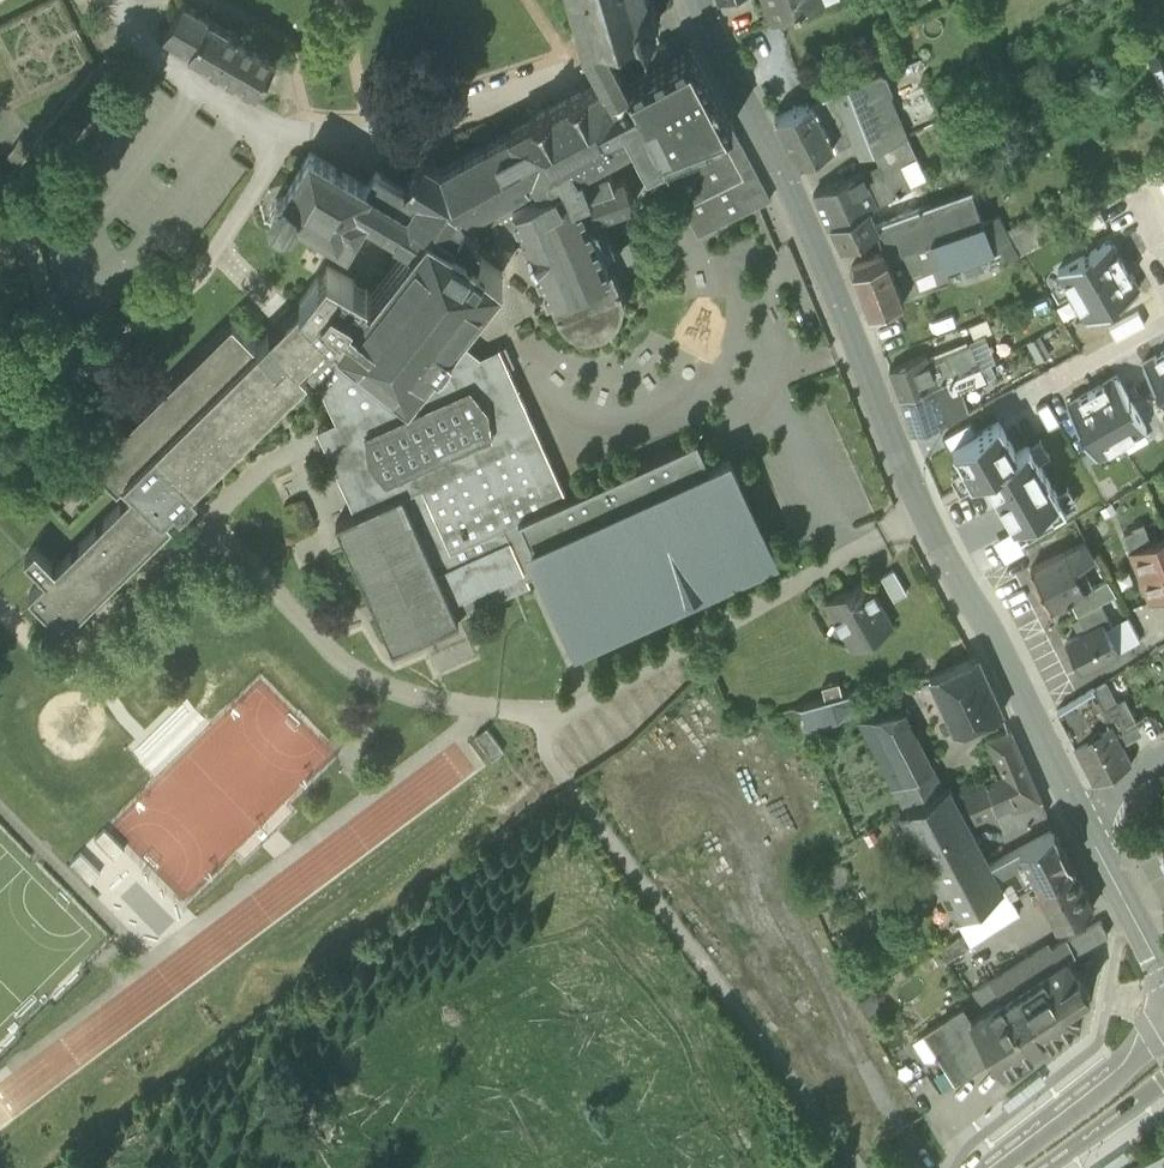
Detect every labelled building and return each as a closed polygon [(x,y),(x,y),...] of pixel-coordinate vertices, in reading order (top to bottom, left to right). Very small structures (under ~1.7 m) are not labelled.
[(189,48),(209,14),(185,0),(184,0),(164,34),(189,48)] [(582,39),(602,32),(637,22),(637,23),(666,14),(662,0),(570,0),(582,39)] [(774,17),(816,0),(767,0),(774,17)] [(277,53),(209,14),(189,48),(256,87),(277,53)] [(582,39),(604,77),(611,89),(628,80),(602,32),(582,39)] [(692,47),(628,80),(611,89),(604,77),(509,127),(510,129),(442,166),(421,154),(405,184),(377,168),(368,184),(345,223),(354,229),(365,212),(412,240),(370,294),(339,333),(409,389),(453,333),(457,329),(462,323),(502,271),(476,251),(479,247),(480,244),(480,237),(479,236),(478,232),(474,228),(471,223),(489,213),(513,200),(602,153),(633,135),(640,147),(631,152),(636,163),(646,158),(663,150),(702,135),(703,140),(710,138),(708,133),(732,124),(692,47)] [(89,75),(105,89),(127,64),(110,57),(106,55),(89,75)] [(853,139),(861,156),(873,150),(906,135),(888,94),(893,93),(885,74),(887,73),(886,71),(884,72),(833,92),(853,139)] [(833,92),(812,100),(834,143),(832,143),(835,148),(853,139),(833,92)] [(799,160),(832,143),(834,143),(812,100),(776,115),(799,160)] [(703,140),(710,156),(741,141),(732,124),(708,133),(710,138),(703,140)] [(873,150),(876,156),(882,169),(898,161),(897,160),(907,155),(909,158),(917,154),(908,135),(906,135),(873,150)] [(669,176),(698,232),(771,197),(741,141),(710,156),(669,176)] [(310,150),(290,183),(285,192),(276,195),(271,203),(274,212),(282,217),(291,214),(293,210),(303,216),(338,236),(345,223),(368,184),(310,150)] [(602,153),(513,200),(525,228),(551,289),(609,266),(603,253),(588,216),(635,200),(624,174),(614,178),(609,165),(606,166),(602,153)] [(898,161),(882,169),(878,171),(890,197),(911,187),(921,182),(909,158),(907,155),(897,160),(898,161)] [(889,198),(890,197),(878,171),(882,169),(876,156),(873,158),(876,165),(860,171),(875,204),(889,198)] [(828,225),(831,224),(868,207),(875,204),(860,171),(814,192),(828,225)] [(299,223),(303,216),(293,210),(291,214),(282,217),(274,212),(271,203),(276,195),(285,192),(290,183),(286,181),(269,186),(260,201),(264,218),(280,228),(299,223)] [(917,199),(911,187),(890,197),(889,198),(897,215),(930,204),(926,195),(917,199)] [(945,269),(995,251),(983,220),(972,189),(971,190),(953,196),(930,204),(897,215),(876,223),(875,223),(877,228),(886,253),(888,253),(931,238),(943,269),(945,269)] [(1015,244),(1020,255),(1074,224),(1061,198),(1006,224),(1005,225),(1012,238),(1015,244)] [(502,240),(525,228),(513,200),(489,213),(502,240)] [(876,223),(868,207),(831,224),(842,247),(877,228),(875,223),(876,223)] [(1100,210),(1075,224),(1081,237),(1107,223),(1100,210)] [(1000,214),(983,220),(995,251),(1001,249),(1015,244),(1012,238),(1005,225),(1000,214)] [(338,236),(347,242),(354,229),(345,223),(338,236)] [(611,265),(613,268),(654,252),(648,235),(603,253),(609,266),(611,265)] [(888,253),(904,295),(949,280),(945,269),(943,269),(931,238),(888,253)] [(1058,270),(1072,295),(1125,265),(1110,240),(1058,270)] [(1004,260),(1020,255),(1015,244),(1001,249),(1004,260)] [(852,266),(868,308),(904,295),(888,253),(886,253),(852,266)] [(335,330),(339,333),(370,294),(366,290),(368,287),(328,264),(299,300),(300,302),(331,332),(332,333),(335,330)] [(611,265),(609,266),(551,289),(548,290),(561,318),(567,325),(576,330),(585,333),(592,333),(600,331),(608,327),(615,320),(621,311),(623,302),(622,291),(613,268),(611,265)] [(1139,290),(1125,265),(1072,295),(1086,320),(1139,290)] [(164,513),(175,502),(192,485),(305,374),(307,371),(299,363),(331,332),(300,302),(256,345),(120,480),(121,481),(131,492),(55,566),(35,546),(25,556),(45,576),(29,593),(63,628),(172,521),(164,513)] [(1151,326),(1143,314),(1119,328),(1126,341),(1151,326)] [(988,318),(969,325),(973,337),(992,331),(988,318)] [(117,485),(121,481),(120,480),(256,345),(232,319),(91,459),(117,485)] [(332,333),(331,332),(299,363),(307,371),(305,374),(322,387),(337,420),(318,428),(357,513),(402,492),(402,493),(424,484),(519,441),(481,356),(453,333),(409,389),(339,333),(335,330),(332,333)] [(1051,355),(1041,335),(1026,342),(1037,362),(1051,355)] [(987,337),(971,343),(980,366),(996,359),(987,337)] [(890,368),(901,397),(947,379),(980,366),(971,343),(928,360),(926,353),(890,368)] [(499,348),(481,356),(519,441),(547,505),(566,496),(499,348)] [(1143,363),(1155,385),(1163,401),(1163,351),(1143,363)] [(947,379),(951,390),(959,387),(985,377),(980,366),(947,379)] [(1092,390),(1122,442),(1147,428),(1145,424),(1130,399),(1117,375),(1092,390)] [(951,390),(947,379),(901,397),(912,430),(936,422),(945,418),(946,417),(938,395),(951,390)] [(1155,385),(1142,392),(1157,416),(1163,413),(1163,401),(1155,385)] [(970,412),(959,387),(951,390),(938,395),(946,417),(945,418),(949,423),(970,412)] [(1122,442),(1092,390),(1066,404),(1080,427),(1094,452),(1096,456),(1122,442)] [(1157,416),(1142,392),(1130,399),(1145,424),(1157,416)] [(1047,400),(1036,406),(1049,428),(1060,422),(1047,400)] [(971,421),(943,437),(949,448),(978,432),(971,421)] [(998,421),(952,447),(970,480),(984,472),(1020,536),(1065,510),(1029,444),(1015,451),(998,421)] [(1094,452),(1080,427),(1068,434),(1082,458),(1094,452)] [(519,519),(532,547),(709,467),(707,461),(708,461),(697,438),(566,496),(547,505),(519,518),(519,519)] [(547,505),(519,441),(424,484),(452,547),(503,524),(504,525),(509,538),(510,538),(524,569),(539,563),(532,547),(519,519),(519,518),(547,505)] [(729,459),(709,467),(532,547),(539,563),(542,570),(577,648),(774,559),(729,459)] [(402,493),(431,556),(452,547),(424,484),(402,493)] [(986,484),(964,496),(976,517),(997,504),(986,484)] [(198,491),(192,485),(175,502),(181,508),(198,491)] [(459,620),(458,617),(431,556),(402,493),(402,492),(357,513),(336,522),(393,649),(459,620)] [(1150,601),(1163,595),(1163,538),(1151,544),(1143,523),(1132,528),(1134,531),(1124,535),(1150,601)] [(503,524),(452,547),(431,556),(458,617),(530,584),(527,577),(523,570),(524,569),(510,538),(509,538),(504,525),(503,524)] [(1009,531),(988,544),(1001,565),(1022,552),(1009,531)] [(1085,540),(1065,551),(1071,563),(1078,559),(1080,563),(1090,558),(1095,556),(1085,540)] [(1085,590),(1071,563),(1065,551),(1031,568),(1038,583),(1051,608),(1070,598),(1085,590)] [(523,570),(527,577),(542,570),(539,563),(524,569),(523,570)] [(878,576),(891,599),(904,591),(891,568),(878,576)] [(823,600),(851,648),(891,625),(863,577),(823,600)] [(1116,593),(1108,579),(1085,590),(1070,598),(1077,613),(1100,602),(1116,593)] [(1044,612),(1051,608),(1038,583),(1034,585),(1032,591),(1034,596),(1036,596),(1044,612)] [(1067,640),(1082,669),(1118,650),(1106,627),(1112,624),(1109,619),(1100,602),(1077,613),(1086,630),(1067,640)] [(1129,618),(1125,610),(1109,619),(1112,624),(1106,627),(1118,650),(1141,639),(1129,618)] [(931,675),(954,730),(972,725),(1003,711),(977,654),(972,656),(931,675)] [(826,697),(843,692),(839,678),(821,683),(826,697)] [(896,682),(897,690),(904,689),(903,680),(896,682)] [(1105,681),(1088,692),(1099,713),(1111,706),(1116,704),(1105,681)] [(803,703),(810,726),(839,718),(854,704),(849,691),(843,692),(826,697),(803,703)] [(1126,734),(1111,706),(1099,713),(1088,692),(1058,711),(1092,777),(1095,782),(1132,762),(1122,744),(1129,740),(1126,734)] [(1111,706),(1126,734),(1139,727),(1125,699),(1116,704),(1111,706)] [(860,719),(908,809),(944,788),(907,718),(900,711),(860,719)] [(487,727),(475,736),(493,759),(504,750),(487,727)] [(964,790),(969,802),(974,814),(975,816),(996,807),(1009,802),(1013,811),(1041,798),(1011,729),(990,737),(1005,771),(964,790)] [(990,863),(966,817),(960,806),(950,786),(944,788),(908,809),(901,812),(932,870),(940,886),(957,919),(981,903),(1004,888),(997,875),(1025,860),(1038,883),(1073,864),(1055,829),(991,863),(990,863)] [(1047,812),(1041,798),(1013,811),(1009,802),(996,807),(1006,830),(1047,812)] [(966,817),(974,814),(969,802),(960,806),(966,817)] [(124,846),(104,826),(94,836),(114,856),(124,846)] [(101,870),(80,850),(70,861),(90,881),(101,870)] [(1094,906),(1073,864),(1038,883),(1035,884),(1056,925),(1094,906)] [(920,896),(940,886),(932,870),(912,881),(920,896)] [(1004,888),(981,903),(986,914),(1010,898),(1004,888)] [(1010,898),(986,914),(994,928),(1019,912),(1011,897),(1010,898)] [(963,930),(986,914),(981,903),(957,919),(963,930)] [(971,944),(994,928),(986,914),(963,930),(971,944)] [(1067,938),(1075,953),(1109,934),(1108,934),(1101,920),(1067,938)] [(971,944),(963,930),(938,947),(947,960),(971,944)] [(990,979),(1003,999),(1066,958),(1075,953),(1067,938),(1048,950),(1045,944),(990,979)] [(996,1057),(1004,1069),(1036,1048),(1040,1049),(1045,1045),(1046,1042),(1078,1021),(1084,987),(1066,958),(1003,999),(989,1008),(989,1007),(972,1018),(971,1019),(996,1057)] [(989,1007),(989,1008),(1003,999),(990,979),(977,988),(989,1007)] [(889,1017),(874,991),(857,1001),(873,1027),(889,1017)] [(922,1032),(923,1032),(938,1055),(955,1082),(996,1057),(971,1019),(972,1018),(964,1006),(922,1032)] [(936,1057),(938,1055),(923,1032),(913,1039),(925,1058),(936,1057)] [(1094,1167),(1113,1167),(1130,1157),(1124,1148),(1094,1167)] [(1131,1167),(1163,1167),(1163,1151),(1131,1167)]
